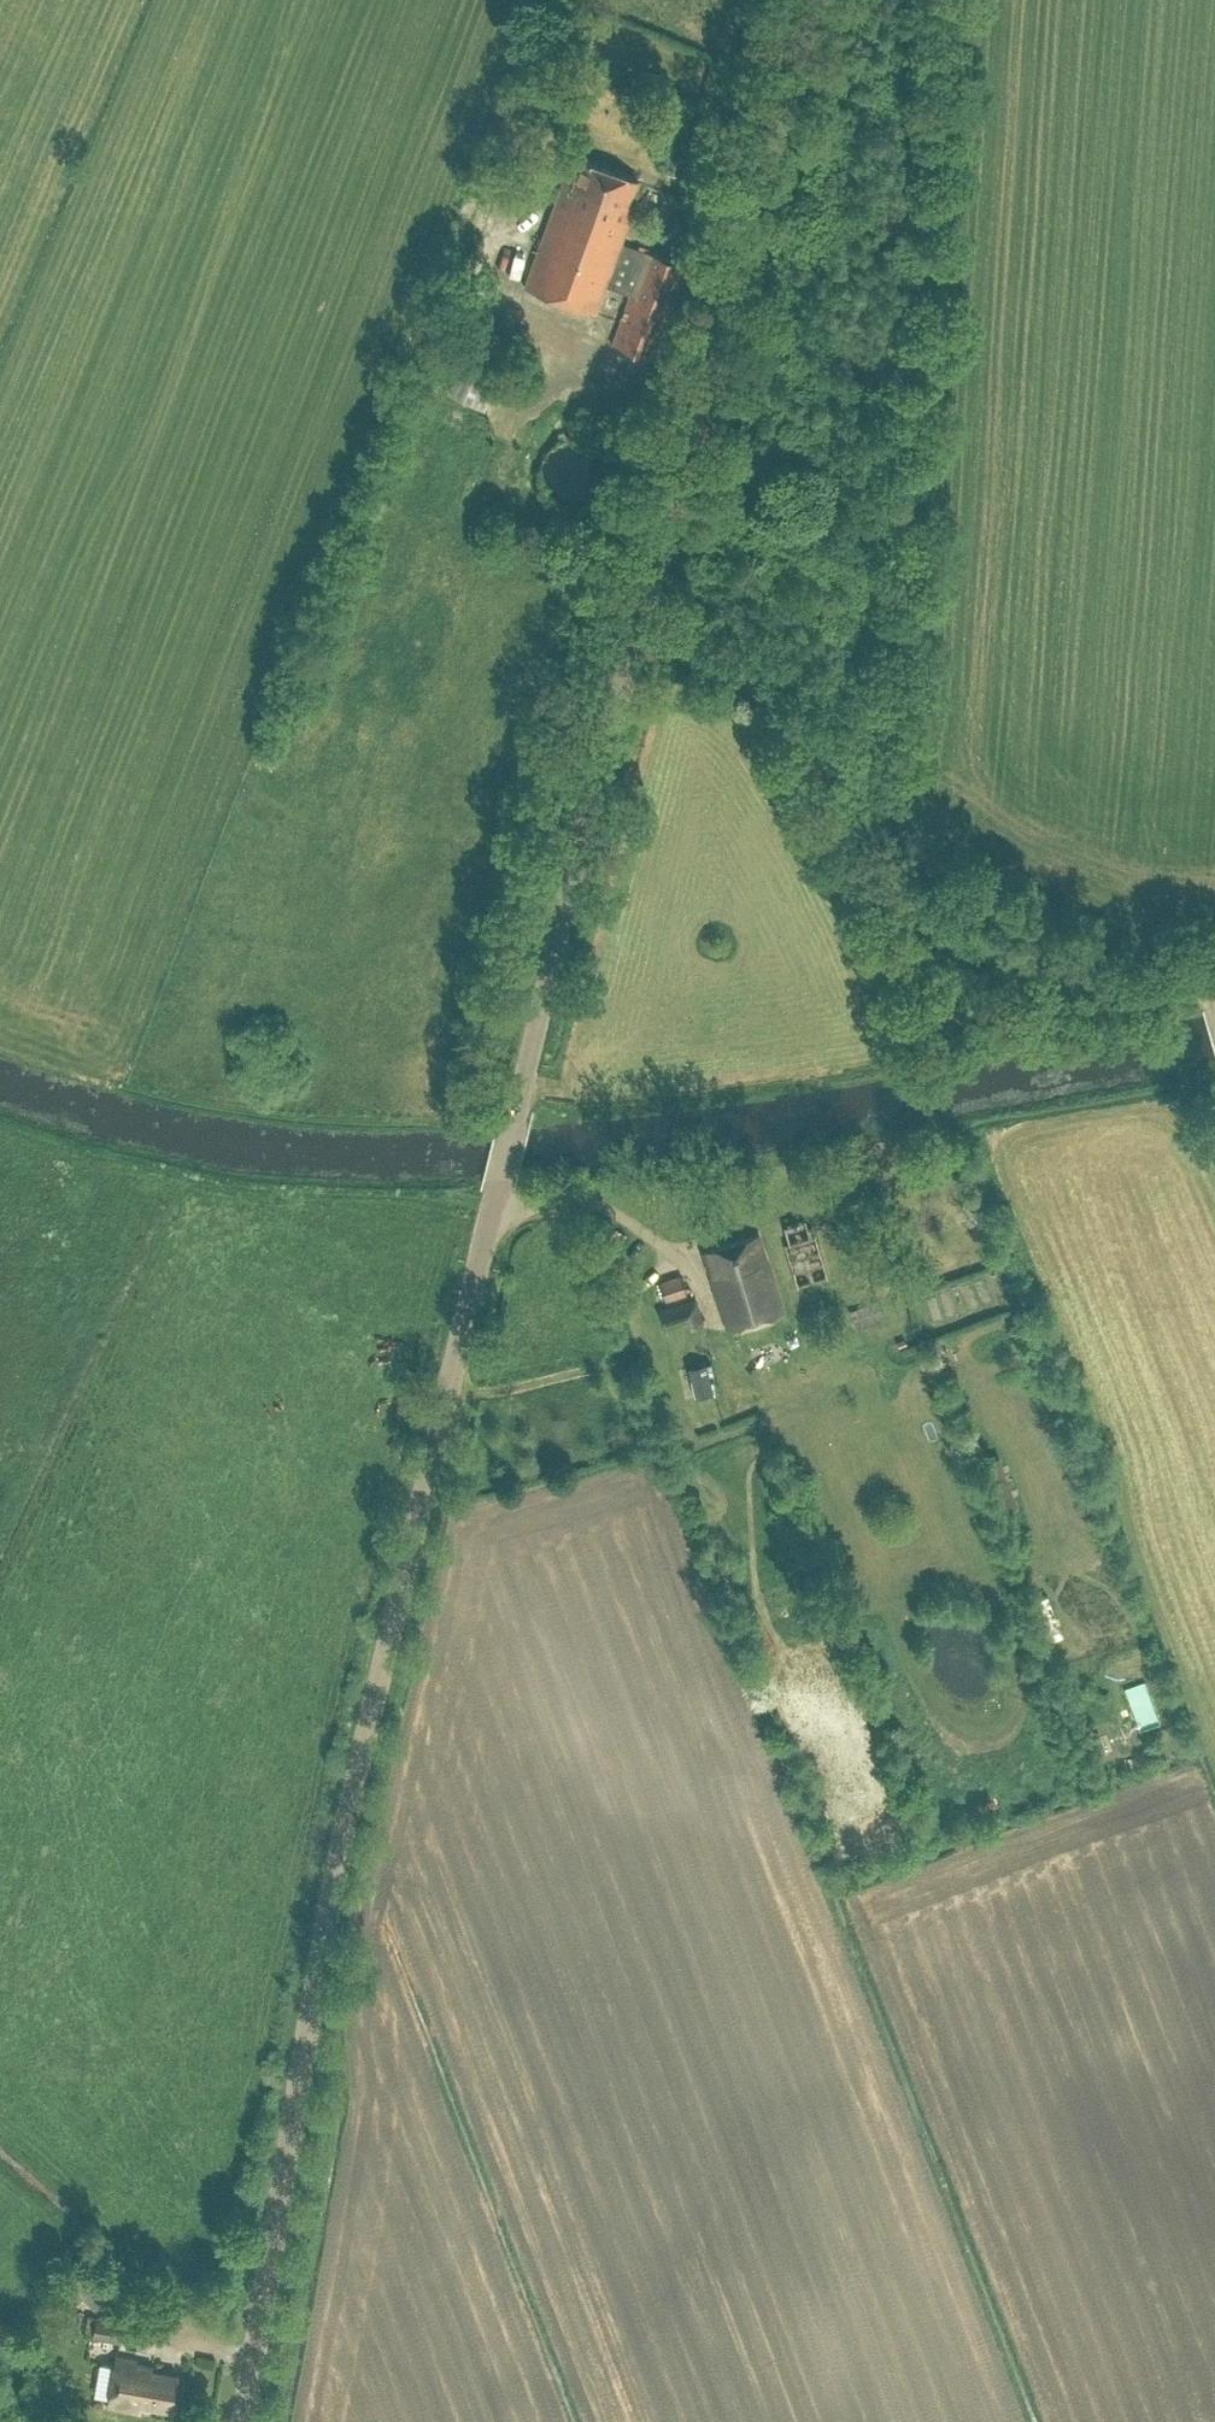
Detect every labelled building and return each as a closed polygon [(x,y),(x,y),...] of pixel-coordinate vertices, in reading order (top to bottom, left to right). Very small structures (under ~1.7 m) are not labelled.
[(652,358),(686,264),(646,250),(646,251),(622,242),(635,205),(629,203),(638,179),(582,159),(575,178),(565,174),(524,285),(596,311),(606,284),(630,292),(612,343),(652,358)] [(473,317),(466,331),(439,385),(484,409),(518,340),(473,317)] [(622,440),(626,429),(619,426),(615,438),(622,440)] [(789,1240),(784,1241),(797,1283),(827,1274),(812,1224),(808,1225),(806,1218),(785,1224),(789,1240)] [(729,1326),(783,1310),(759,1232),(704,1249),(729,1326)] [(665,1300),(686,1293),(680,1274),(658,1279),(665,1300)] [(960,1296),(968,1319),(988,1311),(980,1289),(960,1296)] [(700,1307),(695,1295),(657,1308),(661,1320),(700,1307)] [(706,1361),(688,1365),(695,1395),(713,1390),(706,1361)] [(123,2318),(96,2314),(79,2311),(75,2329),(91,2333),(90,2335),(119,2341),(123,2318)] [(172,2407),(178,2372),(136,2365),(138,2358),(116,2354),(107,2403),(141,2409),(143,2402),(172,2407)]
